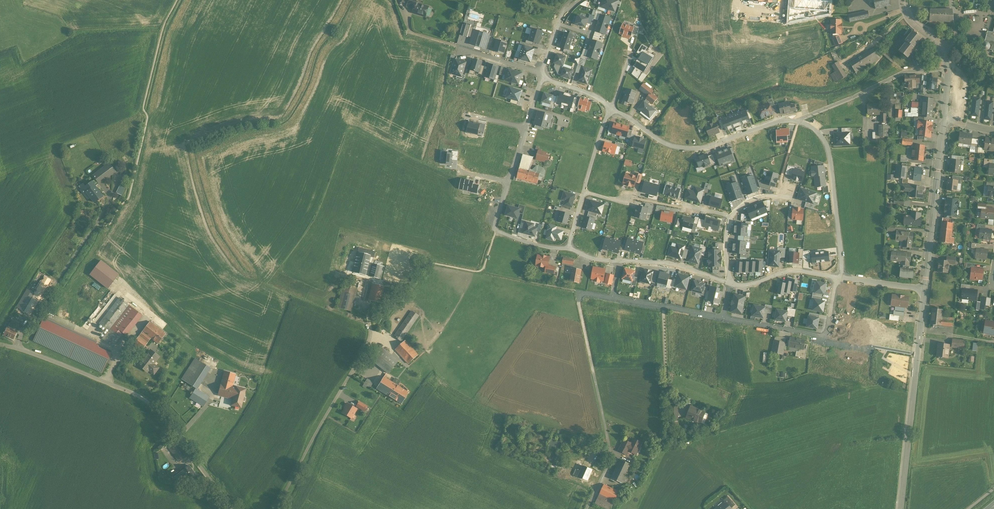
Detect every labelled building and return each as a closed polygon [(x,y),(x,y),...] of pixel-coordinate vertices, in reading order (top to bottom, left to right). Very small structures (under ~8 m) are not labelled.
[(408,4),(414,6),(412,13),(426,17),(429,7),(416,3),(417,0),(409,0),(408,4)] [(608,9),(612,0),(603,0),(601,5),(601,7),(608,9)] [(608,9),(615,11),(618,1),(615,0),(616,0),(612,0),(608,9)] [(830,0),(790,0),(788,23),(829,15),(830,0)] [(875,9),(891,5),(889,0),(873,0),(875,9)] [(593,19),(599,21),(599,20),(601,15),(602,12),(596,10),(594,16),(593,19)] [(952,10),(924,10),(924,16),(930,16),(929,21),(953,22),(952,11),(952,10)] [(861,12),(852,14),(854,21),(863,19),(861,12)] [(601,15),(599,20),(609,24),(610,18),(601,15)] [(578,16),(575,24),(585,27),(587,23),(588,19),(578,16)] [(597,26),(607,29),(609,24),(599,20),(599,21),(597,26)] [(833,34),(833,38),(838,36),(838,34),(840,34),(841,34),(841,30),(842,30),(841,30),(841,28),(841,26),(841,25),(842,25),(842,24),(841,24),(841,21),(841,20),(840,20),(831,20),(831,21),(831,24),(831,25),(831,29),(831,30),(831,34),(833,34)] [(464,34),(463,36),(467,37),(468,36),(471,37),(474,30),(474,28),(470,27),(471,26),(466,25),(463,24),(460,33),(464,34)] [(623,24),(620,33),(630,37),(631,34),(633,28),(623,24)] [(605,35),(607,29),(597,26),(595,31),(604,34),(605,35)] [(634,26),(633,28),(631,34),(637,36),(639,27),(634,26)] [(541,38),(542,32),(537,30),(533,29),(532,31),(531,31),(530,35),(541,38)] [(469,44),(476,46),(476,45),(480,46),(480,47),(486,49),(490,34),(474,30),(471,37),(469,44)] [(993,34),(987,32),(984,43),(986,43),(987,43),(988,44),(989,45),(989,46),(989,48),(988,49),(993,50),(992,52),(993,52),(993,30),(993,34)] [(912,32),(905,41),(906,42),(899,51),(907,58),(915,48),(914,47),(921,38),(912,32)] [(573,36),(569,34),(565,33),(563,40),(571,43),(573,39),(572,39),(573,36)] [(539,44),(541,38),(530,35),(529,38),(530,39),(529,41),(533,42),(539,44)] [(838,36),(833,38),(832,39),(833,39),(835,45),(835,46),(836,46),(842,43),(839,36),(838,36)] [(497,40),(494,51),(503,54),(506,43),(497,40)] [(570,47),(571,43),(563,40),(560,47),(564,48),(568,50),(569,46),(570,47)] [(592,40),(590,46),(600,49),(602,43),(601,43),(592,40)] [(649,65),(655,56),(645,50),(647,47),(642,44),(637,53),(640,55),(633,67),(635,68),(643,72),(643,73),(648,65),(649,65)] [(534,49),(523,46),(521,52),(532,56),(534,49)] [(588,51),(598,54),(600,49),(590,46),(589,50),(588,51)] [(874,48),(850,63),(856,74),(872,64),(871,63),(877,59),(879,56),(874,48)] [(598,54),(588,51),(587,56),(596,60),(598,54)] [(532,56),(521,52),(519,59),(530,62),(532,56)] [(565,58),(557,55),(555,63),(562,65),(563,66),(565,58)] [(455,59),(453,66),(464,70),(466,62),(455,59)] [(479,73),(481,65),(482,62),(474,60),(472,65),(471,65),(469,74),(474,75),(475,72),(479,72),(479,73)] [(837,62),(835,63),(832,65),(836,71),(840,78),(841,79),(846,76),(837,62)] [(558,74),(562,75),(564,69),(561,68),(562,65),(555,63),(554,67),(558,74)] [(487,70),(485,77),(494,80),(495,80),(496,75),(498,67),(489,64),(487,70)] [(464,70),(453,66),(451,74),(462,77),(464,70)] [(580,74),(580,75),(581,76),(579,81),(587,84),(592,70),(583,67),(580,74)] [(572,71),(564,68),(564,69),(562,75),(562,76),(570,79),(572,71)] [(643,72),(635,68),(631,74),(638,80),(643,72)] [(512,82),(515,72),(508,70),(505,80),(512,82)] [(836,71),(831,74),(835,81),(840,78),(836,71)] [(522,74),(515,72),(512,82),(519,84),(522,74)] [(919,75),(905,75),(905,83),(906,83),(906,85),(908,85),(909,88),(915,88),(918,88),(918,83),(919,83),(919,75)] [(928,79),(928,88),(936,88),(936,79),(928,79)] [(659,96),(644,84),(640,89),(648,96),(649,95),(655,100),(659,96)] [(510,88),(507,97),(511,99),(518,101),(521,92),(510,88)] [(627,89),(623,101),(633,104),(637,92),(627,89)] [(558,104),(565,105),(568,94),(561,92),(560,96),(558,103),(558,104)] [(453,94),(450,106),(459,108),(461,98),(462,96),(460,96),(453,94)] [(544,94),(542,102),(550,104),(553,96),(544,94)] [(568,94),(565,105),(572,107),(574,98),(575,96),(568,94)] [(901,94),(891,94),(890,104),(896,104),(900,104),(901,94)] [(655,100),(649,95),(648,96),(646,99),(650,102),(652,103),(655,100)] [(484,96),(483,101),(484,101),(484,103),(488,104),(491,104),(493,98),(484,96)] [(933,99),(923,98),(922,108),(922,114),(922,117),(924,117),(931,117),(933,99)] [(589,110),(591,103),(588,102),(588,100),(584,99),(581,99),(579,107),(582,108),(582,109),(585,110),(586,109),(589,110)] [(646,99),(638,109),(650,118),(655,111),(648,105),(650,102),(646,99)] [(482,111),(486,112),(488,104),(484,103),(484,101),(483,101),(479,100),(479,101),(474,100),(472,109),(477,110),(476,111),(482,112),(482,111)] [(788,104),(784,105),(783,103),(779,105),(778,105),(780,110),(781,114),(795,110),(794,105),(789,106),(788,104)] [(768,104),(758,108),(759,112),(760,112),(763,118),(771,115),(770,113),(772,112),(771,110),(769,104),(768,104)] [(879,104),(867,105),(867,115),(879,114),(879,104)] [(746,110),(733,115),(738,126),(750,122),(746,110)] [(543,127),(549,129),(552,115),(538,111),(534,125),(535,125),(543,127)] [(738,126),(733,115),(721,119),(725,131),(738,126)] [(920,128),(931,129),(932,127),(932,126),(931,126),(932,123),(931,123),(924,122),(921,121),(918,121),(917,128),(920,128)] [(473,123),(469,122),(467,132),(478,135),(478,132),(480,124),(473,122),(473,123)] [(715,122),(705,126),(709,136),(719,132),(715,122)] [(614,126),(612,133),(619,135),(622,125),(620,124),(620,125),(614,123),(614,126)] [(622,125),(619,135),(626,137),(628,130),(629,127),(623,126),(624,125),(622,125)] [(887,125),(879,125),(879,136),(887,136),(887,125)] [(931,129),(920,128),(919,136),(924,137),(930,137),(931,131),(931,130),(931,129)] [(787,142),(787,140),(787,135),(789,135),(789,131),(789,129),(784,129),(784,130),(776,131),(777,142),(787,142)] [(834,133),(834,146),(850,145),(850,133),(850,132),(842,133),(834,133)] [(972,135),(960,133),(958,146),(963,147),(963,143),(971,144),(972,140),(972,138),(972,135)] [(634,140),(633,143),(633,146),(639,148),(643,149),(646,140),(642,139),(642,138),(639,138),(635,137),(634,140)] [(986,138),(985,140),(984,148),(984,150),(993,151),(993,139),(986,138)] [(616,146),(606,143),(603,151),(614,154),(616,146)] [(924,146),(915,145),(913,160),(923,161),(924,146)] [(715,154),(717,159),(720,166),(734,161),(732,154),(730,148),(727,150),(726,149),(718,152),(718,153),(715,154)] [(547,152),(538,150),(536,159),(544,161),(546,160),(548,160),(549,156),(546,155),(547,152)] [(442,153),(441,163),(451,164),(452,160),(452,154),(442,153)] [(710,163),(707,156),(707,154),(696,158),(699,167),(703,166),(703,167),(707,166),(707,165),(709,164),(710,163)] [(474,158),(463,155),(463,158),(461,164),(472,167),(474,158)] [(533,157),(523,155),(519,168),(530,171),(533,157)] [(712,155),(707,156),(710,163),(709,164),(710,165),(715,163),(714,160),(712,155)] [(964,157),(957,156),(956,160),(961,161),(960,164),(963,165),(964,157)] [(956,160),(951,160),(950,172),(959,173),(960,164),(961,161),(956,160)] [(115,172),(108,162),(104,165),(105,168),(98,173),(97,172),(92,176),(95,179),(98,184),(99,184),(115,172)] [(823,166),(816,167),(812,167),(812,171),(811,171),(812,177),(815,177),(816,187),(822,186),(825,186),(823,166)] [(897,166),(895,178),(902,179),(906,179),(906,172),(907,167),(901,166),(897,166)] [(922,168),(914,167),(913,180),(921,181),(922,168)] [(530,171),(519,168),(517,176),(517,178),(537,183),(540,174),(540,173),(533,171),(530,171)] [(794,169),(793,171),(792,176),(791,179),(794,180),(797,181),(798,181),(801,182),(804,172),(801,171),(801,170),(797,169),(797,170),(794,169)] [(777,179),(778,175),(768,172),(764,184),(771,186),(774,187),(776,183),(777,179)] [(635,182),(636,182),(638,174),(636,174),(635,176),(631,175),(630,176),(626,175),(625,176),(624,177),(623,180),(624,181),(623,183),(623,182),(623,183),(624,183),(627,184),(627,185),(631,186),(631,185),(634,186),(634,185),(635,182)] [(961,176),(952,175),(952,180),(957,181),(957,183),(960,184),(961,176)] [(742,180),(744,185),(754,181),(752,176),(751,176),(749,177),(742,180)] [(95,179),(84,187),(87,191),(94,186),(95,186),(98,184),(95,179)] [(474,181),(461,179),(459,189),(471,191),(473,184),(474,181)] [(952,180),(948,180),(947,190),(951,190),(952,191),(954,192),(955,191),(956,191),(957,183),(957,181),(952,180)] [(756,186),(754,181),(744,185),(745,190),(756,186)] [(642,192),(656,195),(659,186),(645,182),(642,192)] [(770,190),(771,186),(764,184),(758,182),(760,188),(770,190)] [(726,186),(728,191),(738,188),(737,183),(736,183),(733,184),(726,186)] [(665,185),(663,194),(678,198),(681,189),(665,185)] [(922,187),(911,186),(905,185),(904,191),(912,191),(911,197),(921,198),(922,187)] [(95,186),(94,186),(87,191),(86,192),(94,203),(98,200),(102,197),(95,186)] [(758,191),(756,186),(745,190),(747,195),(758,191)] [(695,187),(694,192),(687,190),(685,199),(700,203),(704,190),(695,187)] [(740,193),(738,188),(728,191),(730,196),(740,193)] [(803,200),(806,201),(813,203),(816,194),(816,193),(801,189),(798,198),(803,199),(803,200)] [(575,195),(564,192),(562,197),(566,198),(564,205),(572,207),(575,195)] [(742,198),(740,193),(730,196),(731,200),(732,201),(742,198)] [(722,200),(711,197),(709,205),(720,208),(722,200)] [(945,207),(957,209),(958,200),(947,199),(946,202),(945,202),(945,207)] [(604,204),(591,201),(590,203),(589,203),(587,210),(589,211),(598,213),(599,209),(602,210),(604,204)] [(762,202),(757,205),(761,214),(767,212),(762,202)] [(922,204),(913,203),(913,204),(908,203),(908,209),(912,209),(912,216),(907,216),(906,224),(912,224),(920,225),(920,218),(921,218),(922,204)] [(645,204),(644,208),(647,209),(646,212),(651,213),(653,206),(645,204)] [(757,205),(752,207),(756,216),(761,214),(757,205)] [(518,209),(515,208),(516,208),(513,207),(513,208),(508,206),(508,207),(508,206),(506,211),(507,211),(506,215),(514,217),(514,216),(517,217),(518,213),(519,209),(518,209)] [(647,209),(644,208),(638,206),(637,210),(636,210),(635,213),(636,213),(635,217),(644,219),(646,212),(647,209)] [(756,216),(752,207),(747,209),(751,219),(756,216)] [(957,209),(945,207),(944,213),(945,213),(945,215),(950,216),(956,217),(957,209)] [(982,207),(982,208),(981,217),(993,219),(993,209),(985,208),(982,207)] [(792,219),(802,220),(803,210),(800,209),(800,208),(796,208),(796,209),(793,209),(793,211),(792,219)] [(558,222),(567,225),(570,214),(561,211),(558,222)] [(662,211),(662,212),(661,220),(667,221),(671,222),(672,220),(673,213),(665,211),(662,211)] [(587,217),(585,217),(582,227),(591,230),(594,220),(594,219),(587,217)] [(683,226),(692,229),(693,223),(694,220),(683,217),(682,222),(684,222),(683,226)] [(703,227),(708,228),(709,227),(713,228),(712,230),(718,231),(721,221),(716,220),(710,218),(710,219),(705,217),(704,220),(703,227)] [(702,229),(703,227),(704,220),(699,219),(696,227),(702,229)] [(523,229),(522,233),(535,237),(536,231),(537,228),(530,226),(531,223),(525,222),(525,224),(523,229)] [(952,223),(942,222),(939,242),(950,243),(952,223)] [(546,239),(553,240),(554,238),(561,240),(563,232),(553,229),(549,228),(546,239)] [(985,229),(980,229),(980,230),(979,238),(990,239),(991,230),(985,229)] [(913,233),(898,231),(898,240),(898,239),(906,240),(905,247),(911,248),(911,241),(912,241),(913,233)] [(614,240),(606,238),(605,240),(604,246),(603,249),(610,251),(614,240)] [(636,241),(628,239),(627,241),(626,247),(625,250),(633,252),(636,241)] [(621,242),(614,240),(610,251),(618,253),(619,250),(620,245),(621,242)] [(643,243),(636,241),(633,252),(640,254),(641,251),(643,245),(643,243)] [(681,259),(681,258),(684,249),(684,246),(677,244),(676,248),(670,246),(668,256),(673,257),(681,259)] [(692,246),(688,261),(698,264),(700,255),(702,249),(700,249),(692,246)] [(375,252),(358,248),(357,253),(370,256),(369,259),(373,260),(375,252)] [(980,249),(976,248),(976,250),(975,258),(976,258),(977,260),(979,260),(980,259),(986,259),(987,250),(980,249)] [(713,250),(709,250),(709,267),(713,267),(719,267),(720,267),(720,264),(721,264),(721,253),(720,253),(720,250),(719,250),(713,250)] [(780,251),(777,251),(770,251),(768,266),(778,266),(779,257),(780,251)] [(910,254),(904,253),(898,252),(893,251),(893,252),(892,260),(892,259),(904,260),(903,266),(908,267),(909,262),(910,262),(911,253),(910,253),(910,254)] [(819,253),(820,262),(829,261),(828,252),(819,253)] [(370,256),(357,253),(352,272),(365,275),(369,259),(370,256)] [(798,263),(798,258),(798,253),(789,253),(788,262),(798,263)] [(812,263),(820,262),(819,253),(811,254),(812,263)] [(546,257),(541,256),(538,255),(536,262),(538,262),(539,263),(539,266),(543,267),(545,267),(548,268),(548,266),(550,258),(546,257)] [(49,261),(44,268),(49,271),(54,264),(49,261)] [(946,261),(939,261),(939,264),(938,264),(938,265),(939,265),(938,267),(938,268),(938,272),(947,273),(948,264),(948,262),(946,261)] [(383,267),(372,264),(369,276),(380,279),(383,267)] [(555,267),(548,266),(548,268),(545,267),(546,268),(545,272),(554,274),(555,267)] [(908,267),(903,266),(903,268),(900,268),(899,277),(912,278),(913,270),(908,269),(908,267)] [(603,269),(594,267),(593,268),(591,278),(591,279),(592,279),(595,279),(594,281),(599,282),(600,280),(603,281),(604,274),(604,273),(603,273),(603,269),(604,269),(603,269)] [(581,270),(572,268),(570,282),(579,283),(581,270)] [(983,270),(975,269),(974,268),(971,268),(971,275),(972,275),(971,278),(974,279),(974,280),(977,280),(978,279),(982,279),(983,270)] [(622,279),(632,281),(633,276),(635,271),(631,271),(631,270),(628,270),(625,269),(622,279)] [(644,270),(643,271),(640,283),(645,284),(645,282),(650,284),(650,282),(652,273),(652,272),(650,272),(650,271),(647,270),(646,271),(644,270)] [(663,271),(662,273),(660,272),(657,284),(667,286),(668,279),(669,274),(666,274),(667,272),(663,271)] [(677,279),(675,287),(686,289),(689,277),(678,275),(677,279)] [(32,296),(25,292),(16,307),(30,315),(51,280),(44,277),(34,293),(32,296)] [(792,279),(791,282),(792,282),(790,291),(790,292),(796,293),(798,281),(792,279)] [(692,291),(702,293),(702,294),(704,287),(705,284),(701,283),(701,282),(698,281),(697,282),(694,281),(692,291)] [(786,281),(785,283),(784,293),(790,294),(790,292),(790,291),(792,282),(791,282),(786,281)] [(785,283),(779,282),(777,294),(784,295),(784,293),(785,283)] [(815,290),(815,292),(822,294),(823,294),(825,284),(816,282),(816,285),(815,285),(814,289),(815,290)] [(384,287),(372,284),(368,300),(380,303),(384,287)] [(357,288),(343,285),(337,308),(351,311),(357,288)] [(384,287),(380,303),(385,304),(389,288),(384,287)] [(710,291),(707,300),(713,302),(712,302),(719,304),(722,293),(719,292),(720,289),(711,287),(710,291)] [(962,289),(961,299),(976,300),(977,290),(976,290),(976,291),(971,291),(971,290),(970,290),(962,289)] [(745,297),(734,295),(733,301),(732,301),(731,305),(732,305),(731,311),(731,312),(742,314),(742,313),(741,313),(741,310),(742,310),(744,301),(743,300),(744,297),(745,298),(745,297)] [(902,296),(899,296),(899,295),(895,295),(892,295),(891,305),(895,306),(905,307),(906,305),(907,305),(908,297),(906,297),(906,296),(902,296)] [(119,298),(99,324),(108,331),(113,325),(128,305),(119,298)] [(814,300),(813,310),(822,312),(823,308),(824,308),(824,306),(824,305),(824,302),(820,301),(814,300)] [(128,305),(113,325),(123,333),(126,335),(142,315),(128,305)] [(765,307),(754,306),(752,316),(756,317),(755,318),(759,318),(759,317),(763,318),(764,313),(765,307)] [(904,317),(905,307),(895,306),(895,311),(894,311),(893,315),(904,317)] [(788,311),(787,315),(795,317),(796,310),(788,308),(787,311),(788,311)] [(776,309),(774,320),(786,322),(787,315),(788,311),(787,311),(776,309)] [(942,310),(932,309),(930,324),(941,325),(941,319),(942,317),(942,310)] [(411,311),(394,337),(400,341),(407,332),(418,316),(411,311)] [(22,317),(15,314),(12,318),(20,322),(22,317)] [(44,317),(33,341),(102,373),(111,353),(98,347),(98,346),(95,345),(97,341),(44,317)] [(817,318),(809,317),(807,327),(817,329),(817,325),(818,325),(818,322),(819,319),(817,318)] [(954,318),(942,317),(941,319),(941,325),(953,326),(954,318)] [(986,321),(987,320),(985,319),(985,321),(982,320),(981,327),(984,328),(983,333),(993,335),(993,322),(986,321)] [(18,326),(10,323),(11,323),(9,322),(7,328),(7,327),(15,331),(18,326)] [(165,334),(150,322),(142,331),(151,338),(158,344),(165,334)] [(123,333),(113,325),(108,331),(101,340),(112,348),(123,333)] [(15,331),(7,327),(7,328),(4,335),(13,339),(17,332),(15,331)] [(151,338),(142,331),(139,335),(148,342),(151,338)] [(148,342),(139,335),(133,344),(141,351),(148,342)] [(805,340),(790,337),(788,347),(799,349),(803,350),(804,344),(805,340)] [(964,341),(952,339),(952,347),(963,348),(964,341)] [(417,354),(405,341),(395,349),(407,363),(408,364),(408,363),(417,355),(418,355),(417,354)] [(785,343),(774,341),(772,352),(783,354),(785,343)] [(803,350),(799,349),(799,352),(796,351),(795,356),(804,358),(807,345),(804,344),(803,350)] [(949,345),(938,344),(937,355),(946,356),(947,351),(948,351),(949,345)] [(398,361),(380,346),(369,359),(387,373),(398,361)] [(150,351),(139,365),(147,372),(149,368),(153,371),(156,367),(158,368),(153,364),(158,357),(150,351)] [(199,351),(194,359),(201,363),(205,355),(199,351)] [(194,359),(181,379),(197,389),(210,369),(201,363),(194,359)] [(235,374),(224,371),(221,383),(232,386),(235,374)] [(391,382),(383,377),(376,388),(401,404),(408,393),(397,386),(391,382)] [(373,382),(367,379),(363,384),(369,388),(373,382)] [(232,386),(221,383),(218,395),(233,399),(237,387),(232,386)] [(245,389),(237,387),(233,399),(231,405),(240,407),(245,389)] [(209,397),(196,389),(190,398),(203,406),(209,397)] [(221,397),(220,406),(230,408),(231,407),(226,406),(227,398),(221,397)] [(366,407),(359,402),(356,406),(364,411),(366,407)] [(356,409),(347,404),(342,413),(351,418),(356,409)] [(705,412),(691,406),(686,418),(701,423),(705,412)] [(631,443),(624,439),(618,451),(626,455),(629,449),(635,452),(638,447),(631,444),(632,443),(631,443)] [(641,442),(634,439),(631,443),(632,443),(631,444),(638,447),(639,447),(641,442)] [(565,444),(555,440),(553,446),(563,449),(565,444)] [(174,466),(165,454),(159,458),(168,470),(174,466)] [(631,465),(620,459),(611,478),(625,485),(628,478),(626,477),(631,465)] [(602,465),(597,462),(593,467),(598,471),(602,465)] [(188,466),(182,471),(185,476),(188,480),(195,475),(188,466)] [(588,468),(583,466),(581,471),(579,477),(587,481),(592,470),(591,469),(591,470),(587,468),(588,468)] [(182,471),(174,477),(178,482),(178,481),(185,476),(182,471)] [(604,484),(594,504),(605,508),(611,508),(619,492),(604,484)] [(735,505),(728,496),(723,500),(724,502),(725,501),(731,508),(735,505)]
